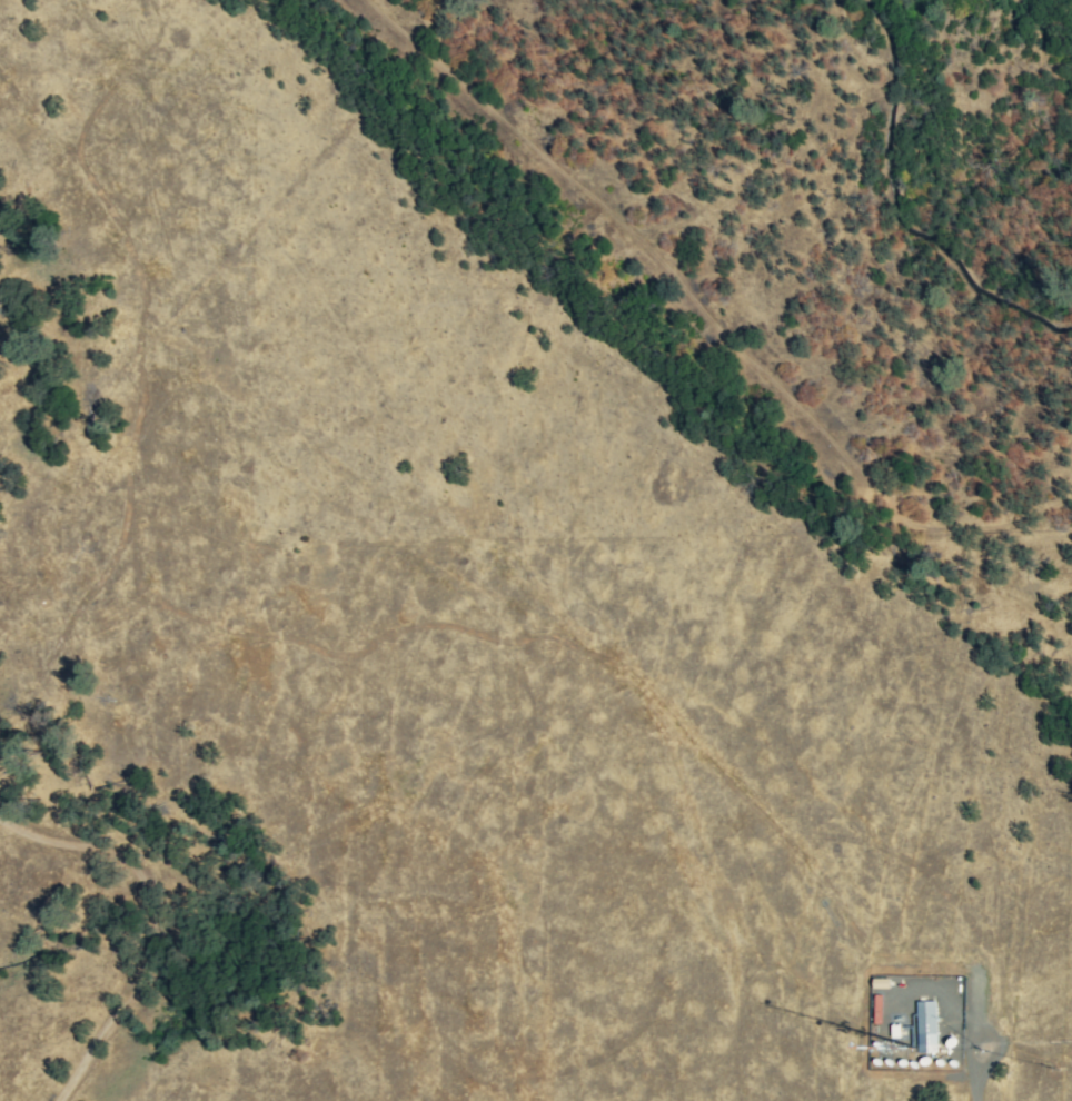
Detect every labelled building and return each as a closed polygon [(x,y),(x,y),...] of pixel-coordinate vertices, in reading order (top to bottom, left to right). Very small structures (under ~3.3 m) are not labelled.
[(936,1052),(935,1001),(916,1001),(916,1052),(936,1052)]
